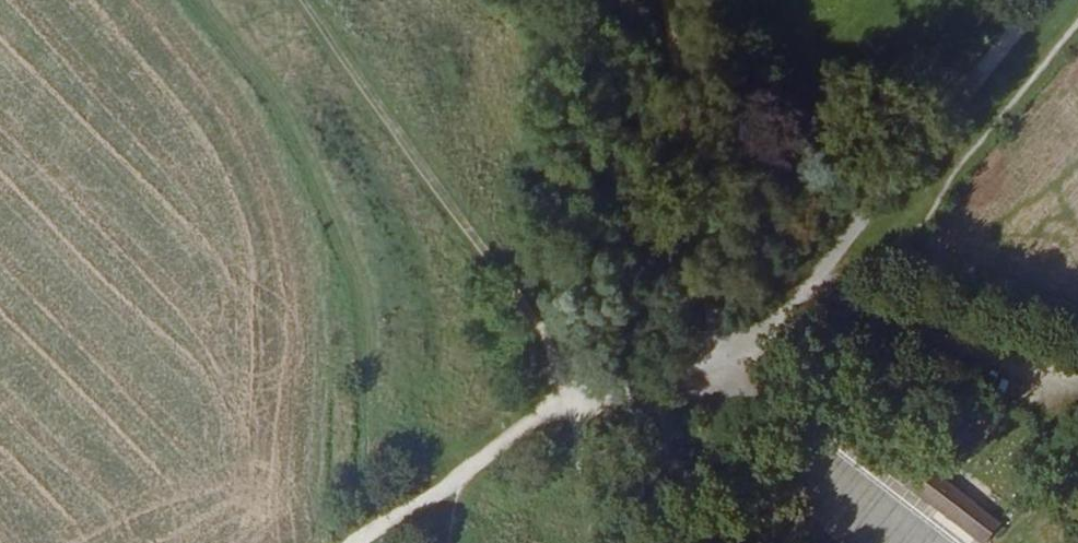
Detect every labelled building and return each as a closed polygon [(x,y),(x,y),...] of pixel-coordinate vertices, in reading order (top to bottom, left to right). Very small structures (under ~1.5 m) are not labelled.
[(927,510),(971,542),(996,542),(1005,531),(946,486),(927,510)]
